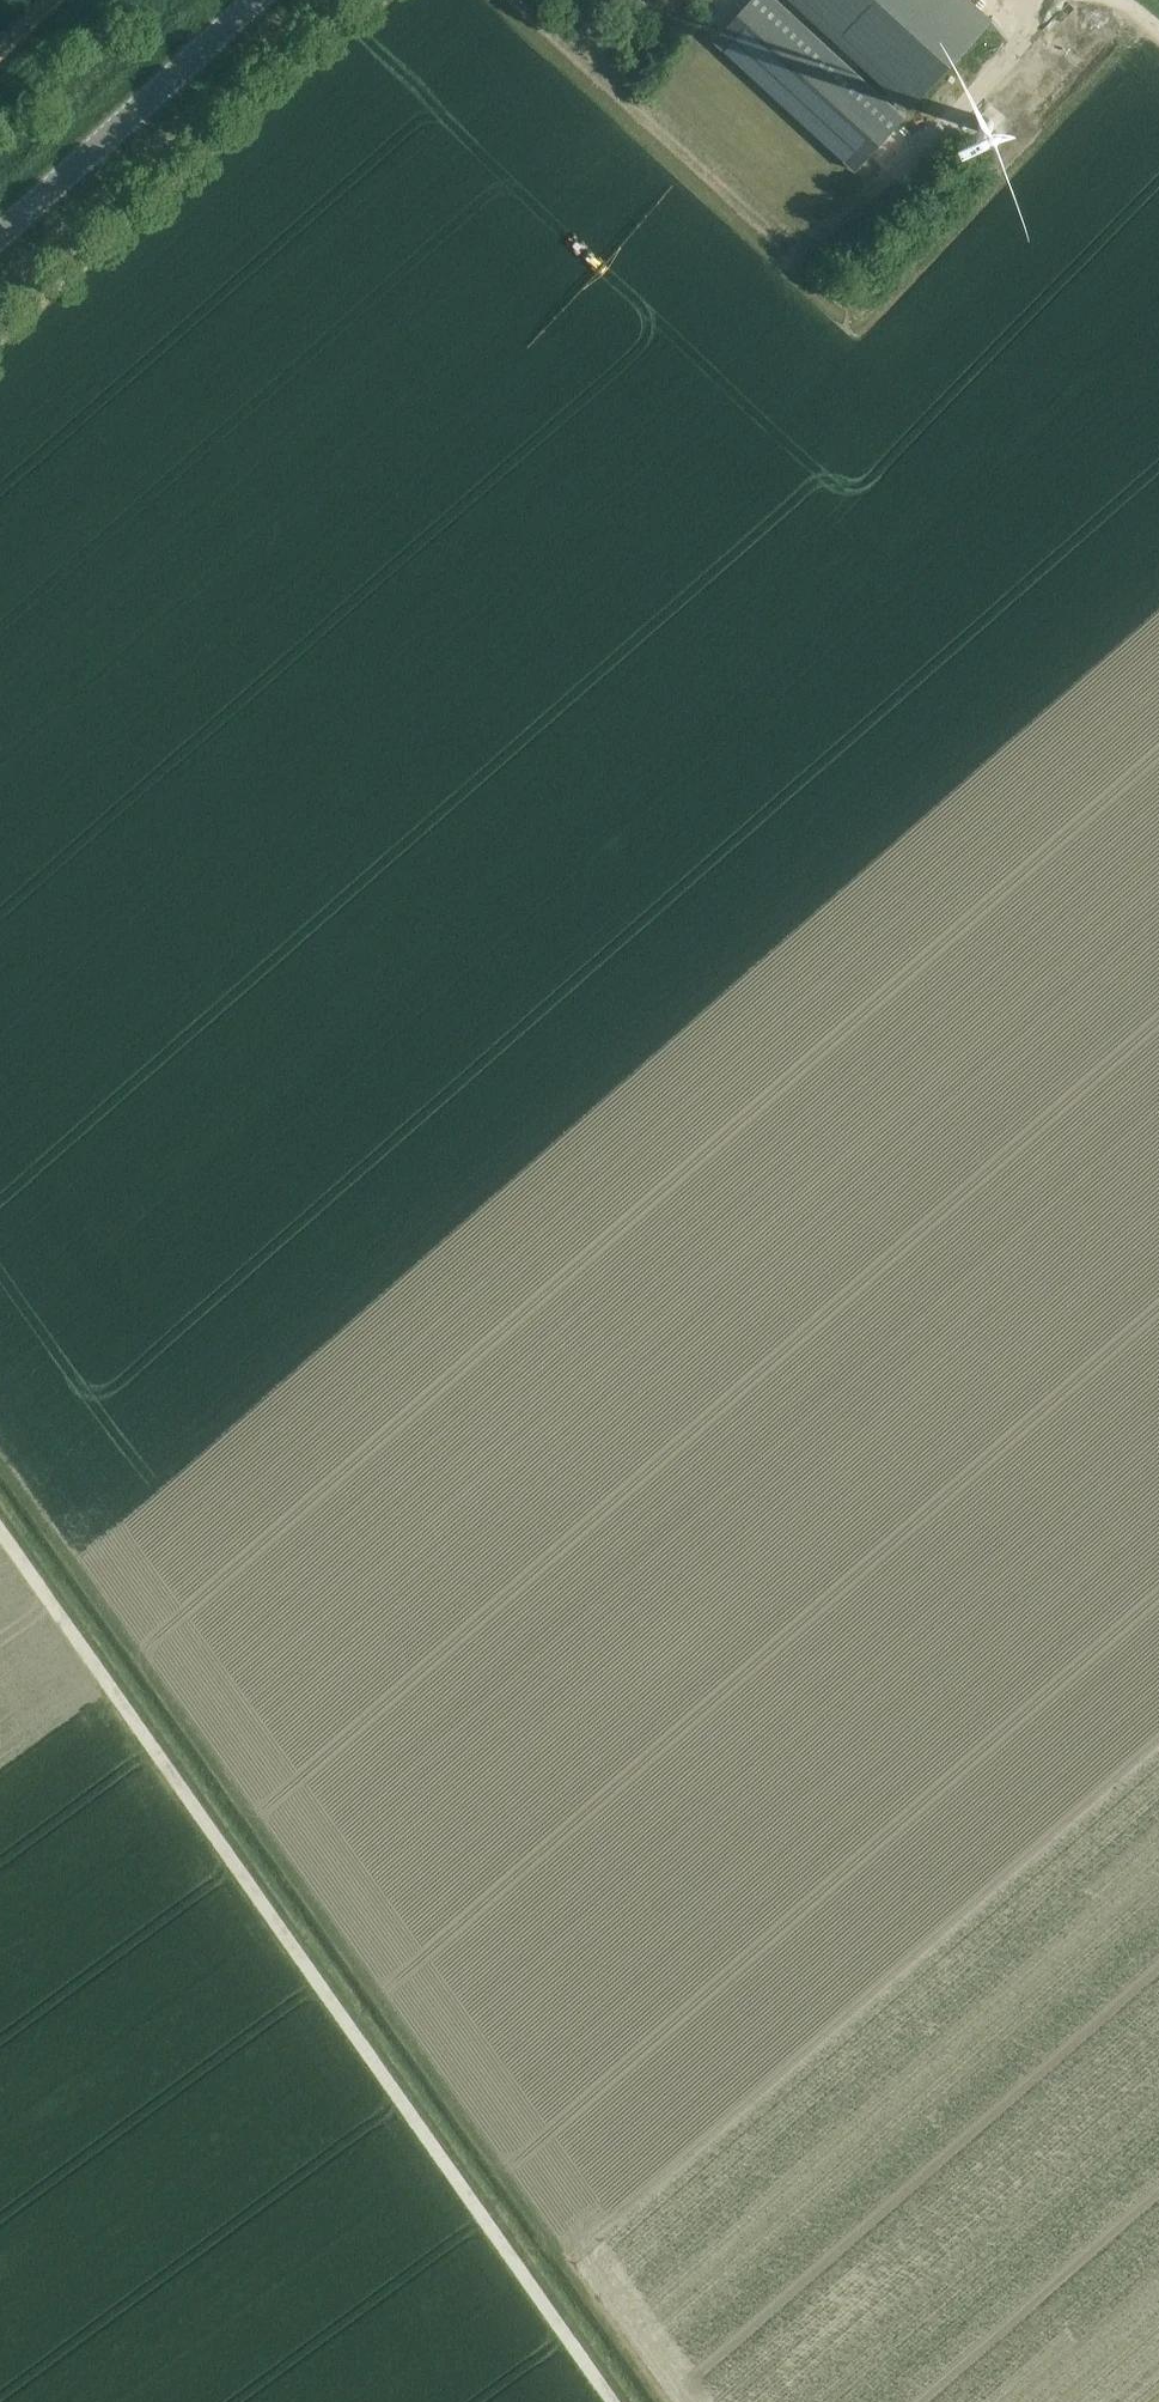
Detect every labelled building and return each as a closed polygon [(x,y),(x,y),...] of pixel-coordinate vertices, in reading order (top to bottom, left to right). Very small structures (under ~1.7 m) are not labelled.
[(835,53),(777,0),(753,0),(715,41),(786,106),(857,170),(906,118),(835,53)] [(966,0),(794,0),(909,106),(988,20),(966,0)]
